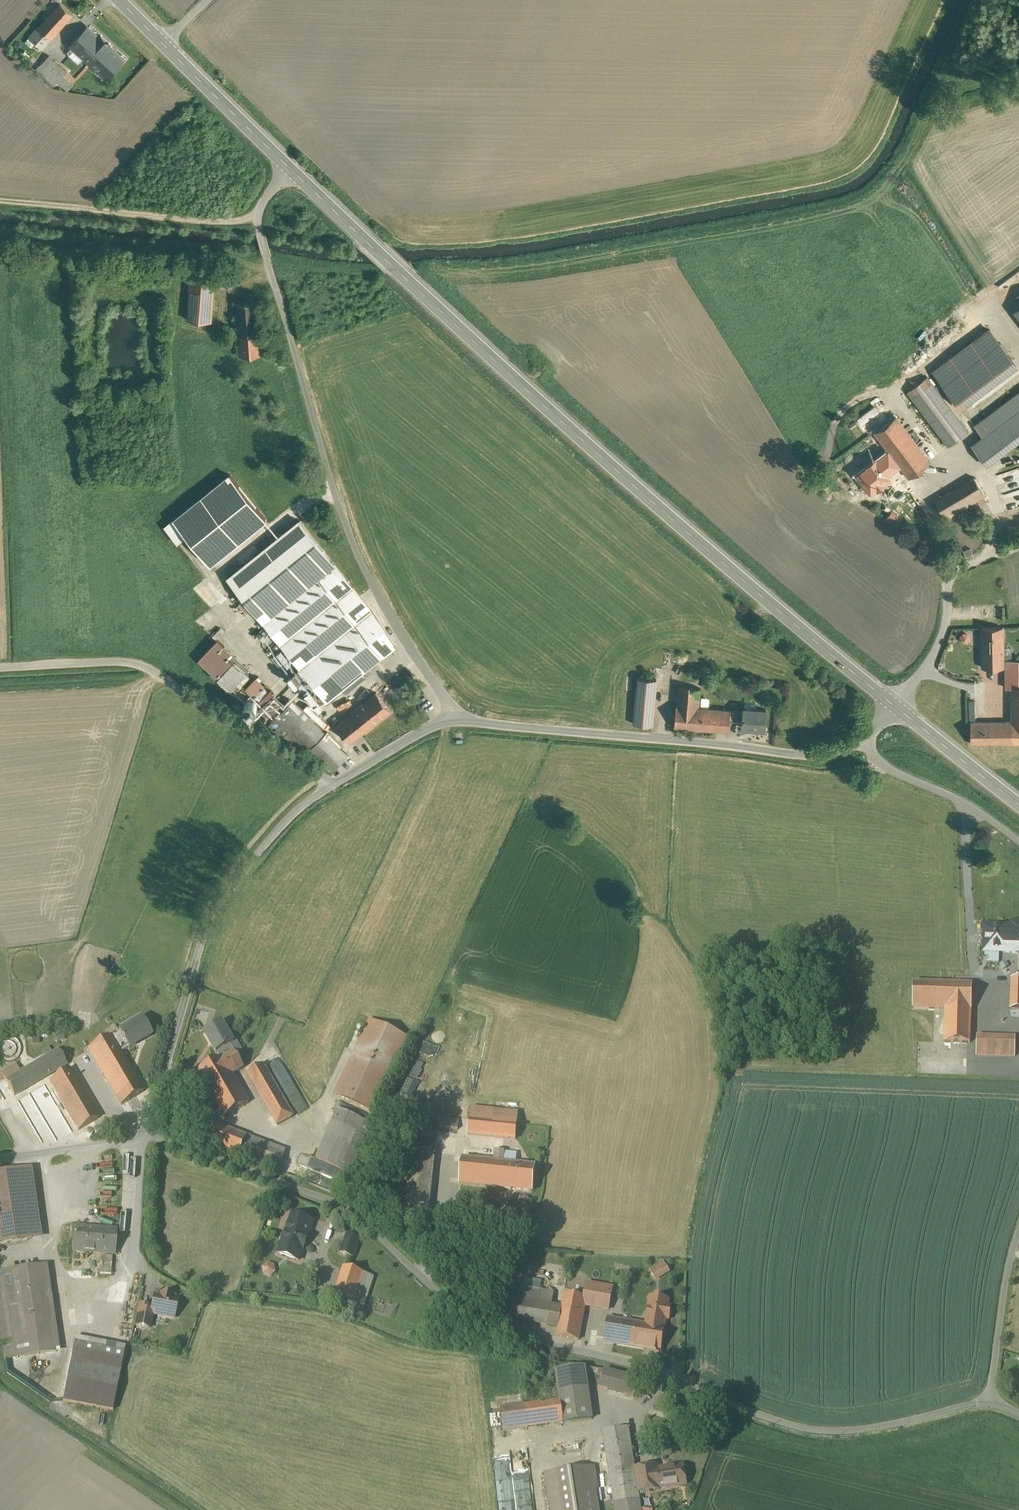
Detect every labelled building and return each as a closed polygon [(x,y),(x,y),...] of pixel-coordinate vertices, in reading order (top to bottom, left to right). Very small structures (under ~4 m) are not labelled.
[(61,3),(30,38),(43,49),(73,13),(61,3)] [(113,49),(89,28),(89,27),(88,26),(72,45),(108,77),(124,59),(113,49)] [(68,71),(50,55),(41,65),(59,81),(68,71)] [(215,273),(192,271),(188,319),(212,321),(215,273)] [(1010,305),(1018,318),(1018,299),(1010,305)] [(260,301),(236,303),(238,334),(262,332),(260,301)] [(935,369),(960,403),(1017,361),(992,327),(935,369)] [(238,334),(237,334),(239,355),(264,354),(262,332),(238,334)] [(968,431),(928,377),(908,391),(949,446),(968,431)] [(975,426),(984,438),(1018,411),(1018,393),(975,426)] [(972,446),(982,459),(1018,432),(1018,411),(984,438),(972,446)] [(929,460),(896,416),(875,432),(889,451),(891,453),(897,461),(909,477),(930,460),(929,460)] [(889,451),(877,460),(876,460),(858,473),(871,491),(872,490),(870,488),(887,476),(889,478),(889,477),(884,471),(897,461),(891,453),(889,451)] [(264,518),(226,470),(158,524),(172,542),(180,537),(203,566),(264,518)] [(974,477),(935,500),(946,518),(984,495),(974,477)] [(1002,494),(1007,509),(1018,505),(1018,489),(1002,494)] [(889,509),(884,516),(894,524),(900,516),(889,509)] [(300,520),(228,578),(263,621),(326,701),(395,646),(374,612),(300,520)] [(1003,627),(982,627),(982,628),(981,628),(982,635),(983,667),(984,667),(984,663),(995,663),(995,667),(1003,667),(1003,627)] [(237,657),(217,639),(198,659),(212,672),(211,673),(216,679),(217,678),(231,690),(249,671),(236,659),(237,657)] [(1006,660),(1006,687),(1012,687),(1012,721),(1013,721),(1013,742),(1018,742),(1018,660),(1006,660)] [(657,679),(638,677),(634,723),(653,725),(657,679)] [(256,679),(248,688),(253,693),(262,684),(256,679)] [(700,688),(679,686),(677,705),(675,726),(676,726),(677,726),(681,727),(682,727),(686,727),(687,727),(691,727),(691,728),(692,728),(692,727),(696,728),(697,728),(701,728),(702,728),(703,707),(699,707),(700,688)] [(270,692),(262,701),(263,703),(265,705),(274,696),(270,692)] [(377,692),(336,724),(351,743),(391,710),(377,692)] [(257,707),(257,704),(257,702),(255,700),(253,698),(251,698),(249,699),(247,700),(245,702),(245,705),(245,707),(247,709),(249,710),(251,711),(254,710),(256,709),(257,707)] [(292,700),(275,717),(269,712),(266,715),(264,717),(280,734),(305,748),(307,745),(320,757),(335,768),(348,755),(340,746),(341,745),(327,731),(326,733),(292,700)] [(279,701),(271,710),(274,713),(283,705),(279,701)] [(265,705),(263,703),(259,708),(266,715),(269,712),(271,710),(265,705)] [(731,709),(703,707),(702,728),(729,731),(730,719),(731,709)] [(766,709),(744,707),(744,711),(743,720),(743,727),(765,728),(766,709)] [(744,711),(731,709),(730,719),(743,720),(744,711)] [(1012,721),(971,721),(971,742),(1013,742),(1013,721),(1012,721)] [(985,926),(984,952),(1018,953),(1018,924),(1017,924),(1017,927),(985,926)] [(1011,980),(1010,1010),(1018,1010),(1018,980),(1011,980)] [(972,984),(913,983),(912,1009),(945,1010),(944,1043),(970,1043),(972,984)] [(142,1019),(119,1033),(119,1034),(112,1039),(120,1053),(128,1049),(129,1050),(152,1036),(142,1019)] [(370,1022),(336,1096),(373,1113),(407,1039),(370,1022)] [(222,1023),(204,1033),(205,1034),(206,1033),(213,1045),(211,1046),(216,1054),(217,1053),(220,1059),(233,1052),(229,1046),(234,1044),(222,1023)] [(112,1039),(110,1036),(88,1050),(121,1106),(144,1093),(120,1053),(112,1039)] [(1015,1044),(977,1043),(976,1055),(1015,1056),(1015,1044)] [(6,1081),(14,1096),(67,1065),(58,1051),(20,1073),(6,1081)] [(220,1059),(197,1072),(224,1118),(249,1104),(232,1075),(244,1068),(234,1051),(233,1052),(220,1059)] [(293,1116),(263,1064),(247,1074),(277,1126),(293,1116)] [(15,1066),(2,1074),(6,1081),(20,1073),(15,1066)] [(189,1069),(179,1074),(183,1083),(193,1078),(189,1069)] [(70,1070),(50,1082),(79,1131),(98,1119),(70,1070)] [(370,1125),(338,1111),(317,1160),(349,1174),(370,1125)] [(493,1122),(470,1120),(468,1136),(516,1140),(518,1113),(494,1111),(493,1122)] [(459,1122),(442,1120),(441,1129),(458,1131),(459,1122)] [(247,1137),(207,1122),(200,1142),(239,1156),(239,1157),(247,1137)] [(125,1123),(100,1128),(101,1136),(126,1132),(125,1123)] [(285,1151),(247,1137),(239,1157),(239,1156),(239,1157),(278,1171),(285,1151)] [(433,1155),(412,1153),(405,1217),(427,1219),(434,1155),(433,1154),(433,1155)] [(504,1163),(463,1159),(460,1185),(502,1189),(504,1163)] [(534,1166),(504,1163),(502,1189),(532,1192),(534,1166)] [(0,1174),(0,1245),(28,1241),(18,1171),(0,1174)] [(313,1223),(292,1215),(286,1232),(288,1233),(285,1243),(282,1242),(278,1254),(299,1262),(299,1261),(298,1261),(302,1250),(303,1250),(308,1235),(307,1234),(312,1223),(313,1223)] [(115,1231),(74,1228),(72,1251),(114,1255),(115,1231)] [(348,1234),(342,1256),(352,1259),(358,1237),(348,1234)] [(112,1257),(101,1257),(99,1274),(111,1275),(112,1257)] [(662,1262),(648,1271),(655,1282),(669,1273),(662,1262)] [(270,1278),(274,1267),(262,1263),(258,1274),(270,1278)] [(364,1274),(344,1267),(334,1298),(354,1304),(364,1274)] [(0,1275),(0,1325),(5,1359),(58,1352),(49,1292),(50,1292),(46,1268),(0,1275)] [(364,1274),(354,1304),(364,1307),(373,1277),(364,1274)] [(612,1289),(588,1284),(585,1299),(586,1299),(585,1307),(608,1311),(612,1289)] [(554,1293),(521,1287),(515,1300),(522,1301),(551,1306),(554,1293)] [(171,1297),(161,1295),(160,1299),(154,1298),(152,1309),(151,1314),(152,1315),(173,1319),(177,1302),(171,1301),(171,1297)] [(585,1299),(564,1295),(562,1308),(558,1328),(556,1336),(556,1337),(578,1341),(578,1340),(585,1307),(586,1299),(585,1299)] [(667,1301),(651,1299),(646,1325),(648,1326),(648,1325),(663,1328),(665,1319),(668,1320),(670,1308),(666,1307),(667,1301)] [(522,1301),(515,1300),(511,1319),(518,1321),(522,1301)] [(551,1306),(522,1301),(518,1321),(548,1326),(551,1306)] [(148,1308),(140,1306),(136,1327),(149,1329),(152,1315),(151,1314),(152,1309),(148,1309),(148,1308)] [(562,1308),(551,1306),(548,1326),(558,1328),(562,1308)] [(646,1325),(608,1319),(605,1342),(660,1351),(663,1328),(648,1325),(648,1326),(646,1325)] [(125,1348),(75,1338),(63,1402),(113,1412),(125,1348)] [(569,1400),(524,1406),(524,1405),(500,1409),(503,1432),(527,1429),(527,1428),(572,1422),(592,1420),(585,1367),(565,1369),(569,1400)] [(638,1380),(604,1371),(599,1388),(633,1398),(638,1380)] [(603,1433),(615,1509),(641,1509),(638,1494),(635,1470),(628,1429),(603,1433)] [(683,1466),(657,1470),(657,1467),(635,1470),(638,1494),(660,1490),(686,1486),(683,1466)] [(545,1475),(551,1509),(599,1509),(596,1490),(598,1490),(594,1468),(545,1475)]
